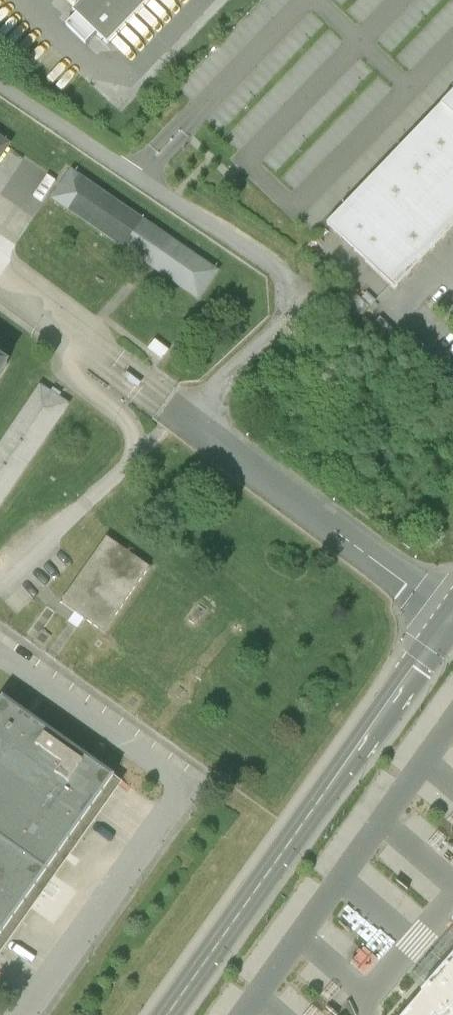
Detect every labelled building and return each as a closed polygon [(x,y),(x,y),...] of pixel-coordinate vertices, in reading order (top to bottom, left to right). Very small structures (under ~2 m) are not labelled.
[(97,34),(108,44),(151,0),(84,0),(73,11),(77,15),(67,26),(86,44),(97,34)] [(327,225),(395,290),(452,230),(452,95),(327,225)] [(15,145),(0,135),(0,168),(15,145)] [(70,177),(53,204),(201,296),(218,269),(70,177)] [(17,376),(0,364),(0,402),(17,376)] [(0,444),(0,509),(70,406),(40,385),(0,444)] [(111,541),(64,608),(104,636),(150,568),(111,541)] [(4,697),(0,703),(0,955),(124,783),(4,697)] [(450,969),(409,1014),(452,1014),(452,965),(450,969)]
